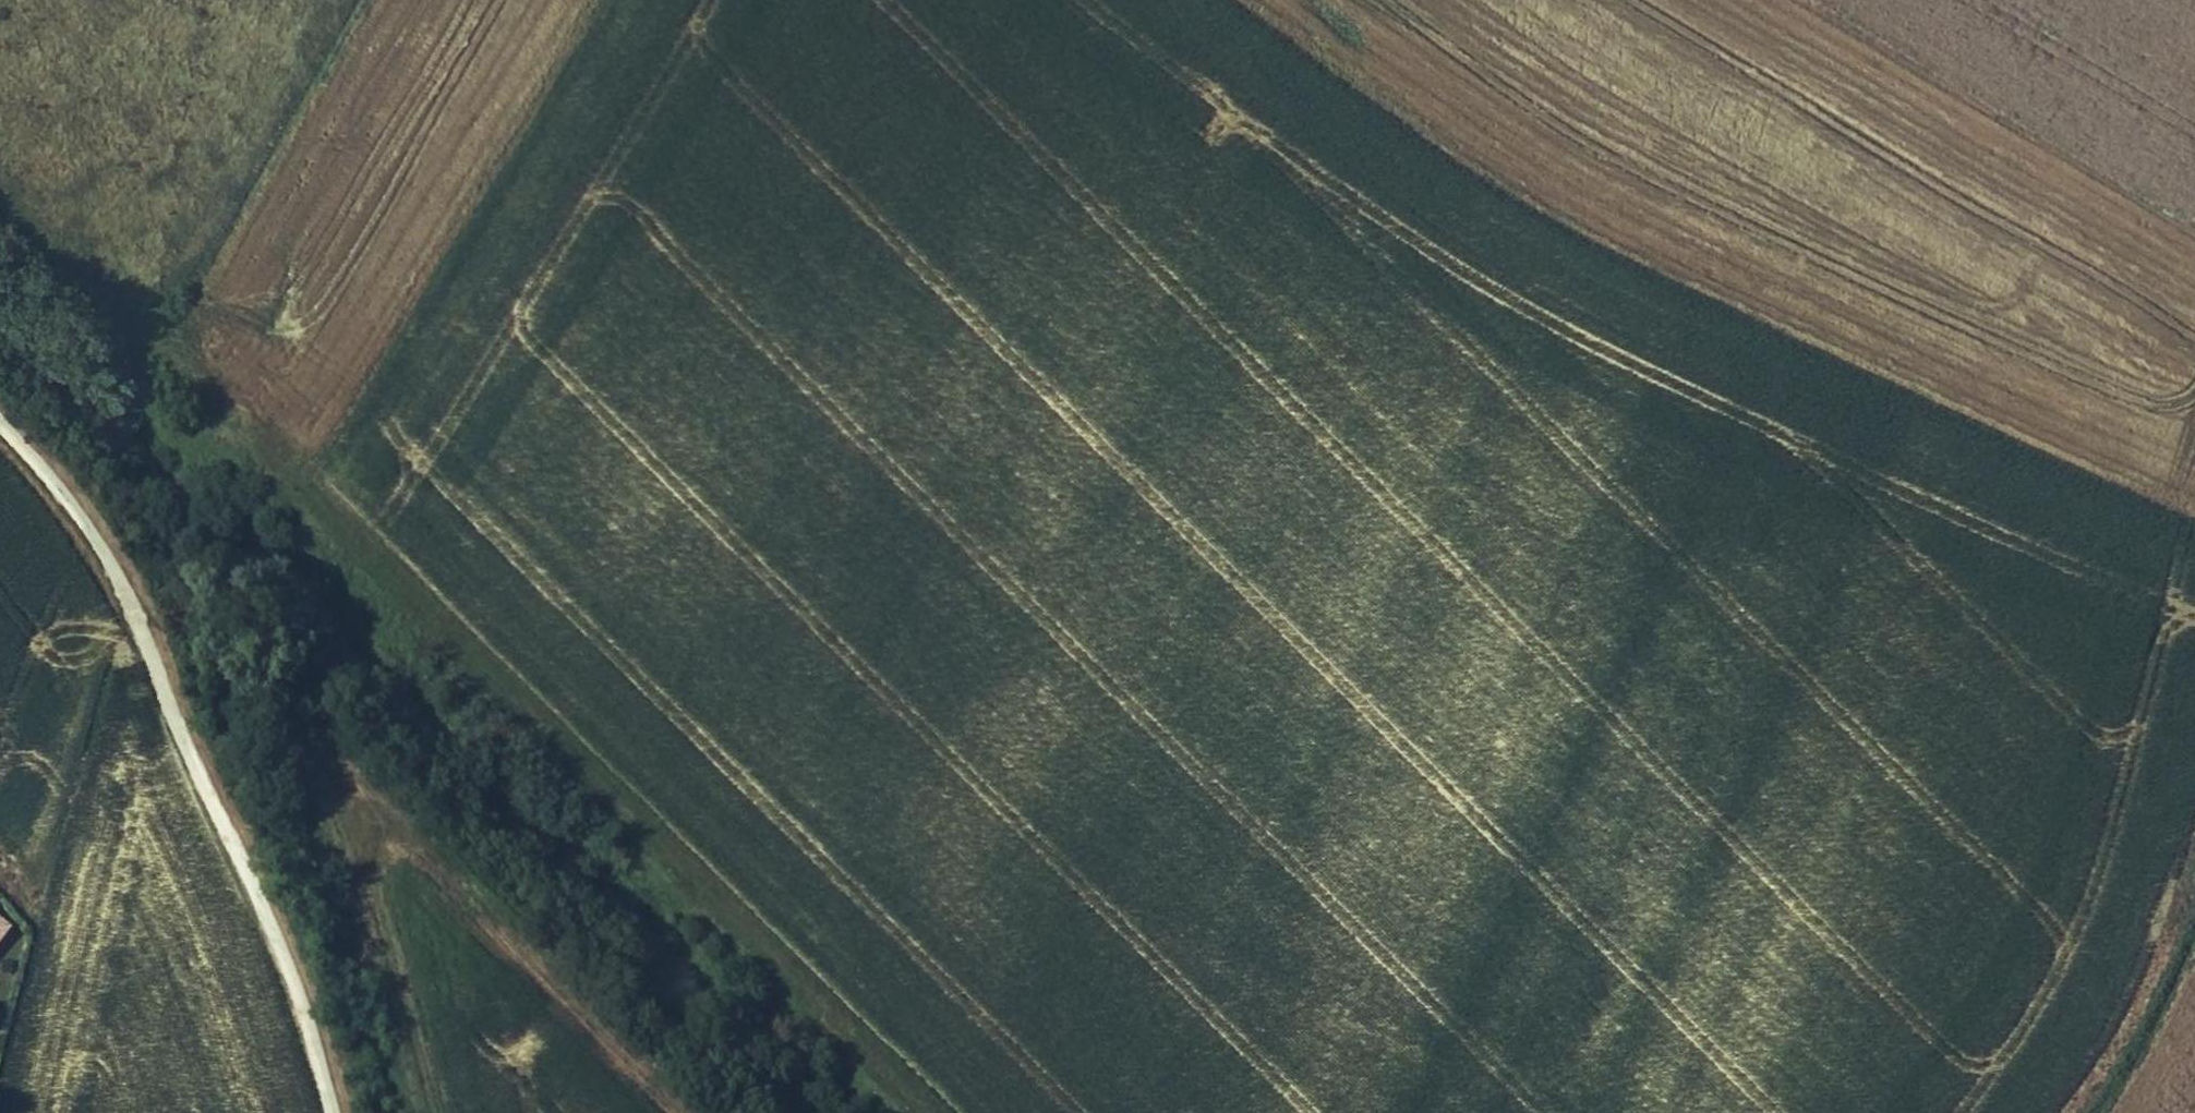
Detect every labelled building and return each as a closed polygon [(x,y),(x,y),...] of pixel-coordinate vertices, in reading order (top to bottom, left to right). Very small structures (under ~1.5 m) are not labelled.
[(0,923),(0,932),(8,938),(13,932),(0,923)] [(0,932),(0,949),(8,938),(0,932)]
